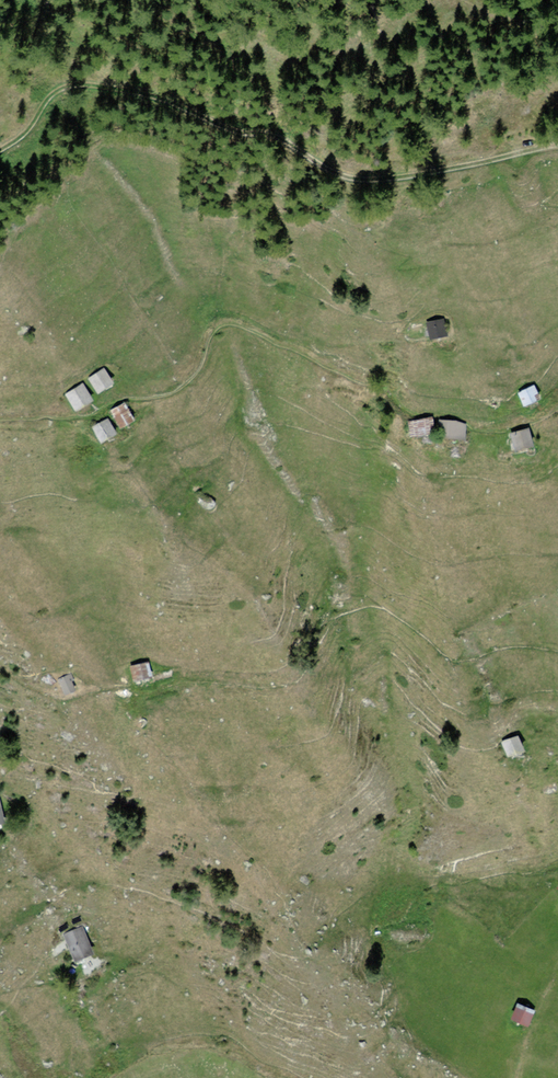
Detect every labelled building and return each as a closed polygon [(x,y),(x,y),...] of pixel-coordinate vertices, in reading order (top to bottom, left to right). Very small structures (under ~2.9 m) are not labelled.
[(446,335),(443,320),(428,324),(431,338),(446,335)] [(99,367),(83,377),(92,392),(108,382),(99,367)] [(78,383),(59,392),(68,412),(87,403),(78,383)] [(529,383),(512,390),(517,403),(535,397),(529,383)] [(121,403),(106,410),(114,427),(129,420),(121,403)] [(103,418),(86,426),(93,441),(110,434),(103,418)] [(432,419),(410,423),(413,436),(435,432),(432,419)] [(456,423),(441,422),(440,437),(464,439),(465,426),(456,423)] [(528,431),(513,435),(516,449),(531,445),(528,431)] [(144,661),(125,665),(129,681),(147,677),(144,661)] [(68,670),(51,675),(56,693),(70,689),(67,680),(70,677),(68,670)] [(514,735),(496,740),(500,754),(519,749),(514,735)] [(81,925),(60,930),(69,959),(89,953),(81,925)] [(532,1010),(515,1002),(507,1018),(525,1026),(532,1010)]
